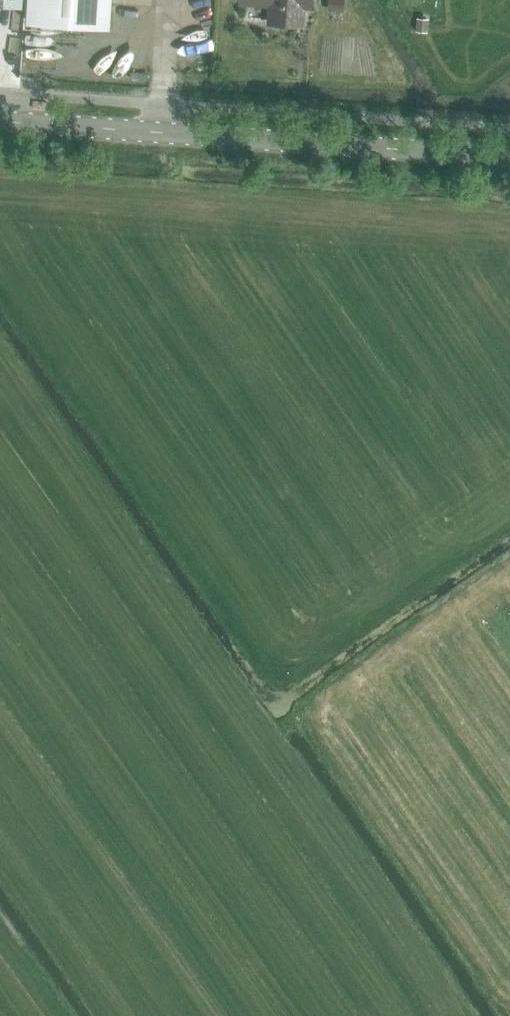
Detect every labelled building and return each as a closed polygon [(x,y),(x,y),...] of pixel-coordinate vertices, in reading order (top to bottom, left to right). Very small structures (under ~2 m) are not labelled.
[(112,0),(29,0),(28,20),(111,26),(112,0)] [(311,0),(240,0),(239,3),(269,5),(268,23),(301,25),(302,7),(311,8),(311,0)] [(344,0),(328,0),(327,10),(343,12),(344,0)] [(425,31),(426,19),(417,18),(416,30),(425,31)]
